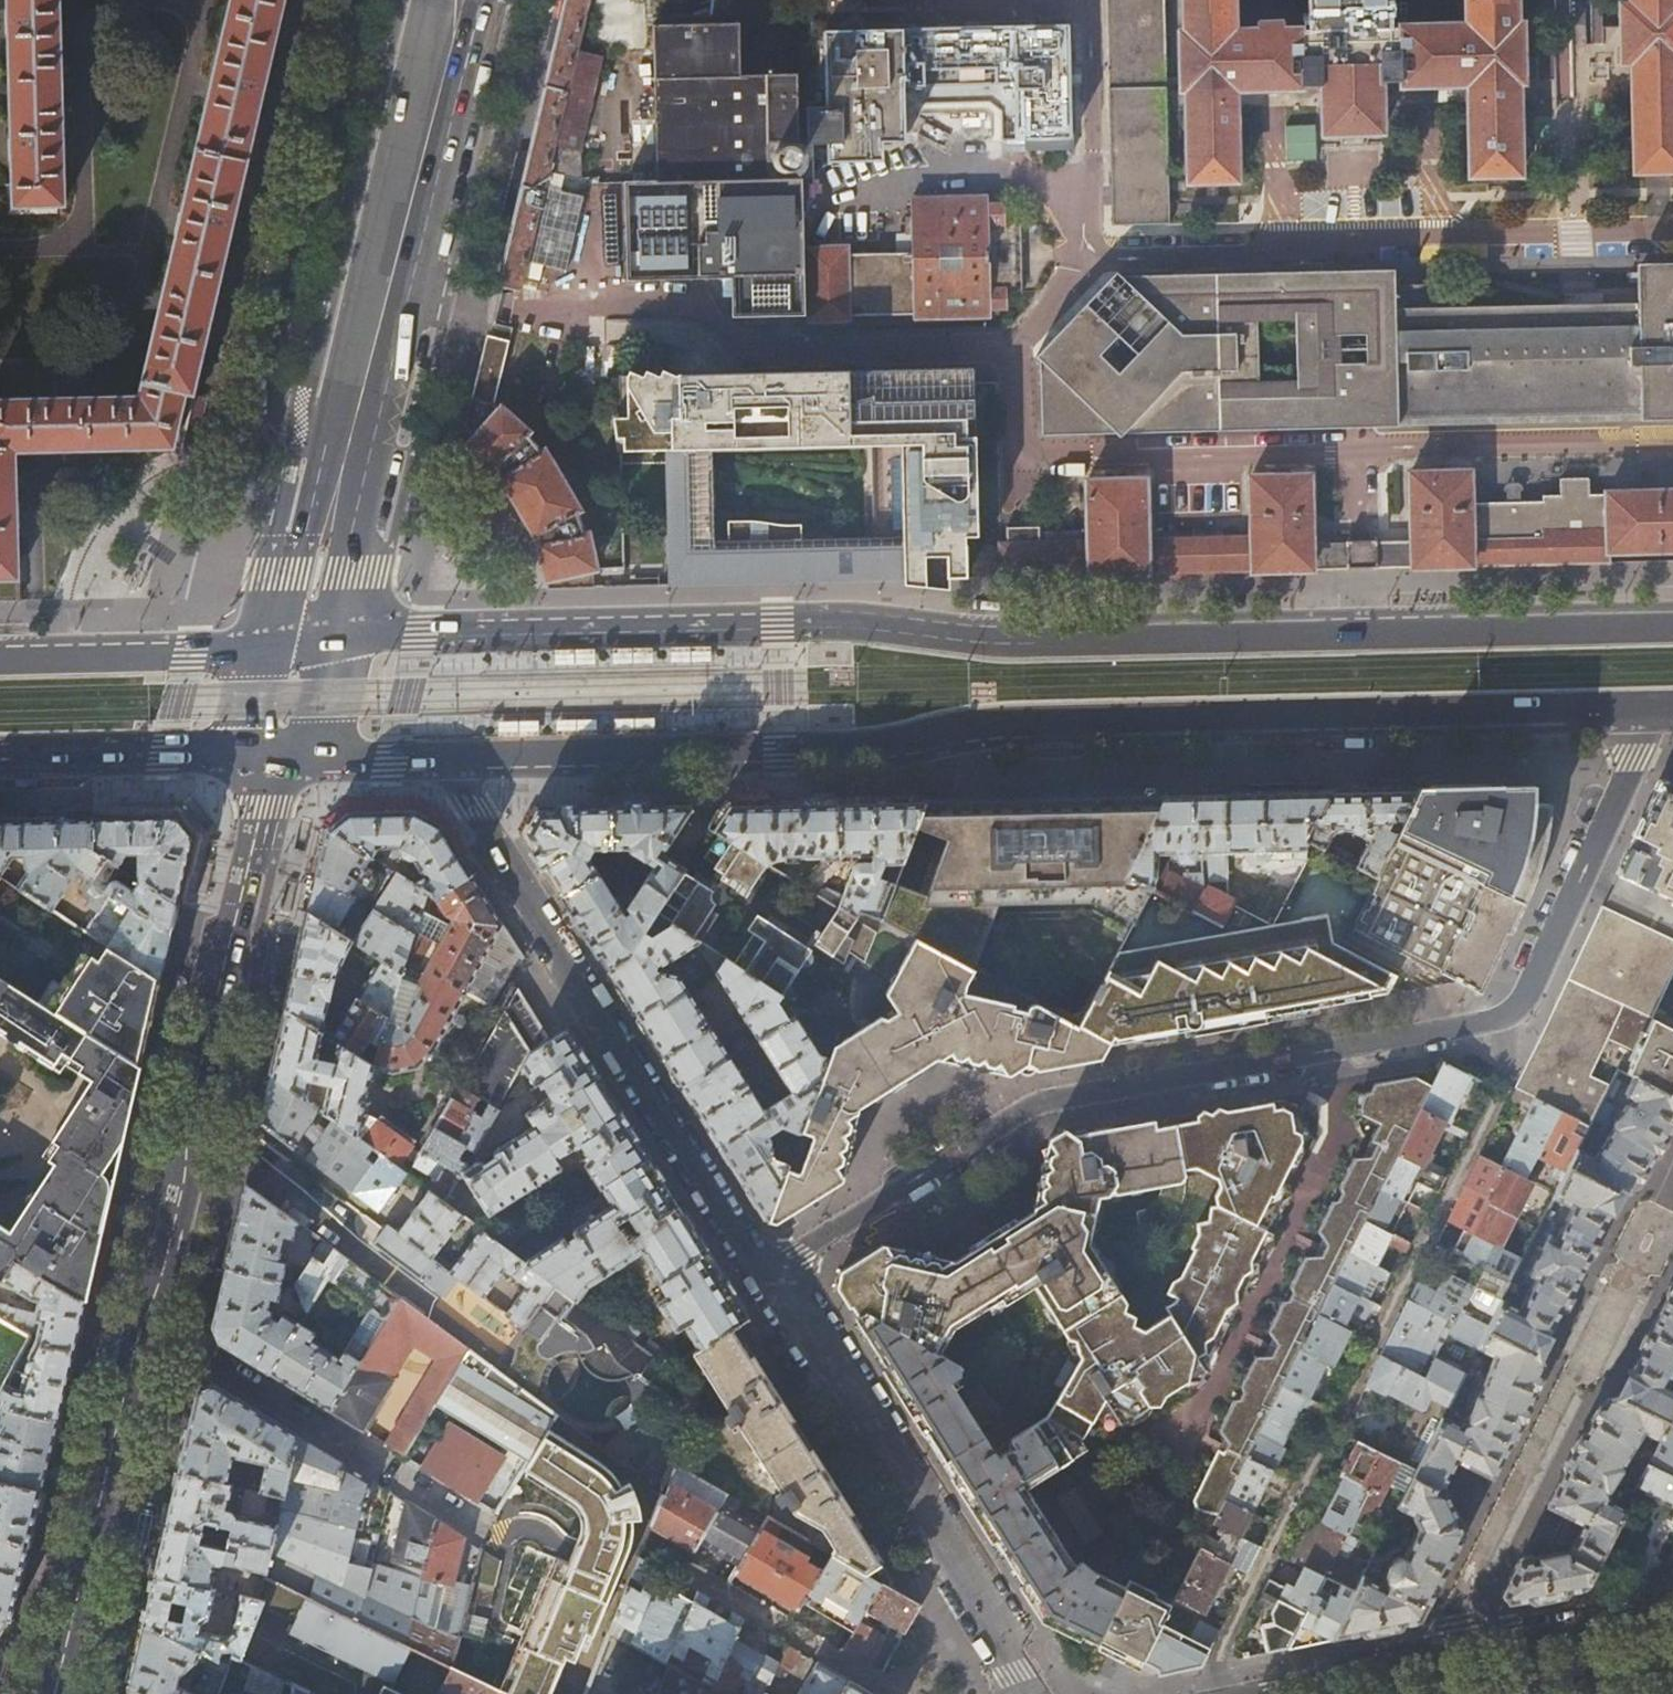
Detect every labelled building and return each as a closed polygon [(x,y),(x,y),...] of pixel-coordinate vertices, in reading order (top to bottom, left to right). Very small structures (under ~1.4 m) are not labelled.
[(18,601),(13,450),(172,447),(172,446),(180,447),(227,243),(243,170),(247,153),(269,61),(283,0),(232,0),(140,399),(0,401),(0,601),(18,601)] [(13,186),(6,186),(6,215),(56,214),(56,206),(63,206),(58,0),(9,0),(13,186)] [(520,291),(530,233),(567,243),(581,197),(583,198),(582,149),(605,57),(577,49),(588,0),(566,0),(563,13),(553,55),(544,95),(537,126),(530,156),(523,185),(516,217),(509,246),(503,274),(500,286),(501,287),(520,291)] [(1117,226),(1178,223),(1170,0),(1111,0),(1113,84),(1117,226)] [(1189,183),(1238,182),(1236,90),(1254,89),(1301,88),(1301,67),(1323,66),(1325,134),(1351,133),(1382,133),(1381,65),(1394,64),(1403,64),(1403,86),(1469,84),(1471,175),(1521,175),(1520,158),(1519,82),(1524,82),(1523,24),(1518,24),(1517,0),(1466,0),(1467,26),(1393,28),(1392,0),(1308,0),(1308,30),(1300,30),(1284,30),(1284,24),(1257,24),(1256,31),(1235,31),(1234,0),(1184,0),(1185,32),(1180,33),(1182,91),(1186,91),(1189,183)] [(1631,5),(1620,5),(1622,63),(1632,62),(1633,104),(1635,172),(1672,171),(1672,0),(1631,0),(1631,5)] [(1033,139),(1033,148),(1054,147),(1082,147),(1080,77),(1080,65),(1071,65),(1069,25),(1030,26),(1030,21),(1022,21),(1022,26),(825,31),(825,106),(808,106),(809,144),(905,142),(904,87),(1011,85),(1013,140),(1033,139)] [(738,275),(740,313),(806,312),(799,74),(740,75),(739,23),(652,25),(655,181),(624,182),(627,278),(738,275)] [(1319,160),(1317,123),(1285,124),(1286,161),(1319,160)] [(810,249),(812,320),(848,319),(848,316),(917,315),(917,317),(990,316),(989,309),(1005,308),(1005,291),(1022,291),(1022,251),(1021,222),(1003,223),(1003,205),(987,205),(987,198),(923,200),(923,195),(914,195),(915,251),(847,253),(846,248),(810,249)] [(1636,303),(1638,420),(1672,420),(1672,262),(1635,263),(1636,303)] [(1127,433),(1395,426),(1393,309),(1392,270),(1217,276),(1122,279),(1116,274),(1035,357),(1041,363),(1043,435),(1115,433),(1121,439),(1127,433)] [(1624,303),(1531,305),(1533,423),(1638,420),(1636,303),(1624,303)] [(1395,426),(1533,423),(1531,305),(1393,309),(1395,426)] [(546,581),(548,590),(596,587),(596,580),(600,579),(592,540),(590,536),(584,519),(580,513),(546,454),(545,454),(531,435),(531,434),(502,409),(501,410),(496,404),(514,328),(492,322),(464,442),(469,446),(468,448),(493,470),(497,474),(500,478),(501,480),(534,537),(539,545),(538,545),(540,551),(546,581)] [(975,537),(971,369),(620,377),(621,452),(663,451),(667,586),(880,581),(964,579),(963,537),(975,537)] [(1606,494),(1590,495),(1590,480),(1588,478),(1563,478),(1561,481),(1561,495),(1543,495),(1543,502),(1470,503),(1469,473),(1411,475),(1413,541),(1347,541),(1347,542),(1312,543),(1310,477),(1252,478),(1253,537),(1149,539),(1147,480),(1088,481),(1089,532),(1041,532),(1041,527),(1008,527),(1008,543),(1001,543),(999,578),(1090,576),(1150,574),(1253,571),(1414,568),(1473,566),(1564,564),(1607,564),(1607,553),(1672,551),(1672,492),(1606,494)] [(1380,790),(1418,789),(1418,781),(1380,781),(1380,790)] [(1659,783),(1636,832),(1616,875),(1672,902),(1672,782),(1659,783)] [(1493,787),(1418,789),(1375,879),(1350,928),(1480,996),(1515,921),(1523,905),(1531,888),(1536,872),(1541,855),(1544,843),(1546,831),(1548,818),(1549,804),(1536,805),(1532,786),(1493,787)] [(1418,789),(1380,790),(1363,790),(1327,791),(1304,840),(1313,845),(1321,850),(1326,840),(1327,837),(1328,835),(1330,834),(1332,832),(1336,830),(1337,830),(1339,830),(1342,829),(1344,830),(1347,830),(1349,831),(1369,841),(1355,868),(1375,879),(1418,789)] [(1304,840),(1327,791),(1275,792),(1224,793),(1225,854),(1247,853),(1247,860),(1251,863),(1265,863),(1265,860),(1270,860),(1305,860),(1313,845),(1304,840)] [(1226,882),(1225,854),(1224,793),(1165,794),(1126,876),(1151,889),(1150,890),(1220,926),(1231,904),(1226,901),(1203,890),(1202,872),(1182,873),(1183,880),(1168,873),(1166,859),(1176,859),(1177,862),(1189,861),(1192,856),(1201,856),(1202,854),(1207,854),(1208,882),(1226,882)] [(1132,923),(1150,890),(1151,889),(1126,876),(1165,794),(1098,796),(1037,797),(967,799),(933,800),(933,806),(930,807),(925,817),(921,817),(917,828),(948,840),(929,888),(926,896),(895,884),(882,920),(915,938),(972,969),(993,918),(1000,900),(1016,900),(1025,900),(1096,902),(1132,923)] [(933,806),(933,800),(872,801),(836,802),(834,858),(840,857),(867,857),(865,862),(863,862),(862,861),(860,862),(857,862),(857,863),(855,864),(854,865),(853,866),(852,868),(852,870),(842,896),(826,888),(821,889),(818,896),(877,933),(882,920),(895,884),(917,828),(921,817),(925,817),(930,807),(933,806)] [(771,804),(728,805),(712,827),(766,862),(767,859),(830,858),(809,878),(804,878),(788,869),(785,874),(808,889),(840,857),(834,858),(836,802),(771,804)] [(372,805),(373,813),(411,812),(410,804),(372,805)] [(692,811),(689,806),(644,807),(610,807),(611,850),(627,850),(653,866),(642,882),(666,897),(684,868),(663,854),(690,813),(692,811)] [(589,858),(593,850),(611,850),(610,807),(574,808),(536,809),(522,833),(547,872),(562,897),(599,875),(589,858)] [(327,832),(427,893),(432,897),(444,916),(453,920),(449,927),(421,913),(414,935),(406,961),(426,972),(427,970),(467,992),(490,1004),(509,978),(521,960),(523,958),(520,953),(474,880),(446,836),(439,825),(414,812),(411,812),(373,813),(349,814),(327,830),(327,832)] [(134,819),(92,820),(93,849),(106,858),(93,878),(92,880),(170,933),(182,881),(192,839),(175,818),(134,819)] [(0,822),(0,874),(1,874),(13,857),(25,856),(25,860),(25,863),(27,866),(28,868),(17,885),(53,908),(79,869),(93,878),(106,858),(93,849),(92,820),(45,821),(0,822)] [(808,889),(785,874),(766,862),(712,827),(686,869),(684,868),(666,897),(655,913),(726,960),(781,995),(802,1009),(838,1033),(877,933),(818,896),(814,893),(808,889)] [(319,864),(317,875),(414,935),(421,913),(427,893),(327,832),(319,864)] [(1349,856),(1335,848),(1332,855),(1345,863),(1349,856)] [(814,893),(845,862),(840,857),(808,889),(814,893)] [(313,892),(308,913),(334,930),(343,917),(351,921),(356,913),(366,920),(352,942),(354,943),(381,960),(402,974),(406,961),(414,935),(317,875),(313,892)] [(629,913),(625,916),(599,875),(562,897),(587,936),(608,969),(626,958),(655,913),(666,897),(642,882),(626,907),(629,913)] [(1672,971),(1672,902),(1616,875),(1588,935),(1550,1017),(1545,1026),(1527,1063),(1514,1087),(1559,1110),(1589,1126),(1610,1085),(1591,1075),(1609,1040),(1636,1053),(1626,1073),(1632,1077),(1672,1099),(1672,1032),(1651,1020),(1672,971)] [(166,953),(170,933),(92,880),(84,892),(92,898),(88,905),(97,912),(94,916),(115,929),(106,942),(160,979),(166,953)] [(352,942),(334,930),(308,913),(297,958),(286,1010),(321,1033),(334,984),(354,943),(352,942)] [(697,945),(716,975),(726,960),(655,913),(626,958),(608,969),(623,994),(637,1015),(659,1001),(664,1007),(689,991),(680,977),(657,972),(657,966),(663,967),(697,945)] [(915,938),(895,971),(897,979),(889,981),(883,993),(894,1012),(884,1018),(877,1016),(839,1040),(838,1047),(833,1046),(828,1059),(818,1085),(817,1088),(800,1132),(789,1162),(766,1220),(768,1223),(776,1223),(833,1187),(853,1103),(909,1067),(936,1050),(980,1060),(1015,1068),(1016,1068),(1030,1061),(1030,1060),(1057,1067),(1080,1063),(1101,1059),(1109,1044),(1112,1038),(1119,1042),(1141,1038),(1176,1032),(1175,1028),(1185,1027),(1192,1029),(1199,1028),(1204,1021),(1210,1026),(1235,1021),(1235,1018),(1277,1014),(1337,1003),(1385,994),(1394,977),(1329,943),(1325,921),(1113,958),(1077,1026),(1055,1014),(1036,1004),(1032,1004),(1030,1005),(1028,1007),(1027,1008),(1026,1011),(1012,1008),(1013,1004),(963,993),(965,984),(973,970),(972,969),(915,938)] [(51,994),(141,1055),(152,1009),(159,980),(93,934),(51,994)] [(2,1280),(13,1261),(85,1302),(118,1161),(136,1080),(141,1055),(51,994),(0,960),(0,1025),(54,1061),(58,1056),(91,1078),(82,1094),(54,1137),(58,1139),(47,1156),(55,1161),(12,1229),(0,1221),(0,1280),(2,1280)] [(377,1054),(402,974),(381,960),(356,1000),(357,1001),(331,1039),(336,1042),(358,1056),(368,1041),(374,1044),(370,1050),(377,1054)] [(778,1002),(781,995),(726,960),(716,975),(756,1039),(787,1019),(778,1002)] [(426,972),(406,961),(402,974),(377,1054),(373,1066),(358,1056),(336,1042),(332,1060),(318,1051),(320,1041),(326,1045),(331,1044),(331,1039),(321,1033),(286,1010),(279,1039),(271,1074),(404,1173),(403,1158),(415,1162),(416,1168),(435,1179),(432,1183),(440,1188),(435,1196),(443,1202),(459,1173),(494,1112),(457,1090),(454,1088),(447,1099),(446,1098),(418,1152),(413,1145),(414,1143),(379,1119),(377,1123),(363,1114),(373,1067),(391,1072),(417,1068),(435,1050),(467,992),(427,970),(426,972)] [(529,1009),(509,978),(490,1004),(493,1006),(464,1057),(457,1090),(494,1112),(518,1070),(528,1053),(549,1041),(549,1040),(529,1009)] [(664,1007),(659,1001),(637,1015),(660,1052),(682,1086),(729,1056),(689,991),(664,1007)] [(792,1016),(787,1019),(756,1039),(751,1042),(754,1047),(760,1044),(790,1093),(762,1109),(746,1083),(752,1080),(745,1067),(736,1067),(729,1056),(682,1086),(701,1117),(718,1144),(817,1088),(818,1085),(828,1059),(816,1054),(792,1016)] [(568,1030),(549,1041),(528,1053),(518,1070),(524,1074),(532,1087),(541,1082),(544,1087),(534,1093),(541,1104),(524,1115),(531,1127),(490,1153),(493,1159),(483,1166),(476,1162),(459,1173),(486,1216),(558,1171),(559,1166),(555,1159),(579,1144),(588,1159),(582,1164),(597,1190),(598,1189),(649,1157),(607,1091),(568,1030)] [(745,1035),(729,1044),(734,1053),(750,1043),(745,1035)] [(1443,1121),(1448,1123),(1459,1099),(1470,1076),(1442,1062),(1435,1076),(1419,1109),(1443,1121)] [(1209,1529),(1212,1523),(1223,1500),(1225,1500),(1246,1457),(1280,1389),(1282,1385),(1300,1347),(1317,1314),(1332,1283),(1348,1251),(1364,1220),(1380,1187),(1396,1154),(1419,1109),(1435,1076),(1428,1072),(1421,1073),(1418,1079),(1414,1077),(1373,1084),(1369,1093),(1364,1094),(1359,1102),(1361,1115),(1378,1122),(1384,1130),(1380,1137),(1383,1139),(1380,1145),(1395,1152),(1392,1159),(1374,1150),(1370,1158),(1363,1163),(1351,1163),(1338,1188),(1340,1194),(1337,1200),(1331,1202),(1319,1227),(1325,1243),(1318,1258),(1300,1265),(1271,1324),(1278,1343),(1271,1358),(1250,1365),(1238,1390),(1241,1395),(1237,1401),(1232,1403),(1220,1427),(1227,1432),(1230,1438),(1223,1452),(1218,1462),(1211,1462),(1192,1501),(1197,1511),(1194,1517),(1196,1523),(1209,1529)] [(376,1211),(404,1173),(271,1074),(270,1079),(265,1098),(260,1119),(259,1123),(376,1211)] [(265,1098),(270,1079),(260,1077),(251,1117),(260,1119),(265,1098)] [(1632,1077),(1623,1094),(1631,1100),(1628,1104),(1625,1104),(1611,1127),(1612,1129),(1593,1157),(1577,1150),(1552,1199),(1570,1208),(1556,1236),(1549,1234),(1529,1275),(1534,1278),(1520,1307),(1502,1299),(1488,1327),(1476,1351),(1492,1359),(1475,1400),(1473,1401),(1466,1419),(1467,1422),(1461,1425),(1459,1428),(1442,1420),(1415,1472),(1406,1490),(1396,1510),(1412,1517),(1411,1519),(1416,1530),(1402,1558),(1400,1558),(1395,1560),(1393,1561),(1389,1564),(1386,1569),(1384,1574),(1384,1579),(1380,1586),(1363,1577),(1355,1593),(1332,1639),(1420,1621),(1458,1547),(1467,1529),(1461,1518),(1458,1519),(1446,1492),(1441,1489),(1456,1461),(1492,1479),(1510,1444),(1512,1444),(1513,1443),(1514,1442),(1544,1366),(1540,1354),(1547,1338),(1560,1311),(1561,1311),(1579,1276),(1598,1239),(1597,1238),(1610,1211),(1611,1212),(1619,1196),(1631,1193),(1653,1159),(1672,1127),(1672,1099),(1632,1077)] [(1522,1098),(1532,1103),(1512,1143),(1501,1166),(1525,1178),(1559,1110),(1514,1087),(1510,1097),(1520,1102),(1522,1098)] [(767,1134),(782,1125),(800,1132),(817,1088),(718,1144),(739,1176),(766,1220),(789,1162),(773,1155),(767,1146),(767,1145),(768,1144),(769,1142),(769,1141),(768,1138),(768,1136),(767,1134)] [(1076,1348),(1085,1350),(1084,1359),(1087,1364),(1054,1421),(1081,1436),(1084,1438),(1092,1423),(1115,1409),(1131,1418),(1206,1370),(1202,1364),(1211,1344),(1221,1339),(1273,1235),(1265,1231),(1279,1202),(1273,1199),(1301,1142),(1299,1129),(1304,1121),(1302,1110),(1285,1101),(1241,1109),(1197,1117),(1198,1121),(1157,1128),(1155,1121),(1104,1130),(1059,1138),(1052,1168),(1042,1214),(1029,1222),(978,1255),(954,1270),(909,1260),(874,1252),(842,1272),(838,1291),(843,1299),(849,1308),(851,1307),(858,1317),(869,1314),(945,1357),(959,1333),(1005,1303),(1009,1309),(1038,1290),(1053,1314),(1061,1316),(1059,1323),(1076,1348)] [(1443,1121),(1419,1109),(1396,1154),(1421,1166),(1431,1145),(1443,1121)] [(1451,1220),(1463,1228),(1451,1253),(1455,1255),(1480,1268),(1510,1283),(1552,1199),(1577,1150),(1589,1126),(1559,1110),(1525,1178),(1501,1166),(1480,1155),(1459,1197),(1459,1204),(1451,1220)] [(1454,1126),(1451,1133),(1465,1139),(1469,1133),(1454,1126)] [(1439,1191),(1446,1178),(1421,1166),(1396,1154),(1380,1187),(1407,1201),(1413,1189),(1417,1181),(1439,1191)] [(697,1234),(649,1157),(598,1189),(608,1205),(570,1231),(574,1237),(565,1243),(561,1237),(522,1261),(551,1282),(576,1301),(587,1285),(639,1254),(666,1295),(662,1298),(658,1292),(650,1297),(672,1331),(682,1325),(697,1349),(731,1328),(749,1317),(697,1234)] [(251,1159),(245,1185),(281,1212),(287,1205),(286,1203),(282,1199),(285,1196),(283,1187),(251,1159)] [(296,1222),(281,1212),(245,1185),(235,1226),(226,1268),(282,1281),(295,1284),(303,1272),(285,1265),(286,1263),(278,1261),(282,1243),(293,1245),(294,1239),(292,1239),(296,1222)] [(1422,1209),(1407,1201),(1380,1187),(1364,1220),(1391,1233),(1398,1219),(1404,1207),(1426,1218),(1429,1212),(1422,1209)] [(461,1215),(443,1202),(435,1196),(427,1190),(397,1234),(455,1278),(484,1300),(505,1271),(524,1284),(503,1313),(520,1327),(551,1282),(522,1261),(505,1248),(491,1237),(479,1229),(452,1266),(435,1253),(461,1215)] [(1431,1208),(1425,1204),(1422,1209),(1429,1212),(1431,1208)] [(531,1212),(491,1237),(505,1248),(540,1226),(531,1212)] [(1348,1251),(1375,1265),(1382,1251),(1391,1233),(1364,1220),(1348,1251)] [(441,1296),(455,1278),(397,1234),(386,1226),(371,1244),(418,1280),(420,1278),(441,1296)] [(303,1272),(295,1284),(305,1313),(306,1315),(327,1279),(333,1284),(335,1283),(370,1309),(361,1324),(360,1323),(338,1359),(310,1341),(315,1333),(299,1323),(269,1373),(294,1389),(329,1410),(360,1360),(380,1328),(398,1299),(322,1242),(303,1272)] [(1384,1277),(1387,1271),(1375,1265),(1348,1251),(1332,1283),(1359,1296),(1370,1274),(1380,1279),(1384,1277)] [(1438,1291),(1417,1281),(1408,1299),(1453,1322),(1458,1312),(1488,1327),(1502,1299),(1510,1283),(1480,1268),(1455,1255),(1447,1272),(1438,1291)] [(78,1332),(85,1302),(13,1261),(2,1280),(32,1298),(38,1298),(34,1313),(0,1305),(0,1318),(29,1335),(28,1338),(0,1393),(0,1398),(6,1401),(4,1407),(58,1420),(62,1400),(78,1332)] [(278,1300),(282,1281),(226,1268),(219,1296),(212,1327),(219,1342),(239,1355),(269,1373),(299,1323),(282,1313),(278,1320),(271,1316),(273,1313),(273,1312),(272,1310),(272,1309),(270,1307),(268,1307),(270,1298),(278,1300)] [(608,1324),(576,1301),(551,1282),(520,1327),(538,1340),(536,1344),(536,1347),(537,1350),(538,1353),(540,1356),(544,1358),(548,1359),(552,1358),(555,1357),(557,1355),(560,1353),(562,1351),(566,1350),(570,1349),(574,1349),(580,1349),(582,1352),(585,1357),(588,1361),(592,1365),(598,1368),(606,1371),(614,1373),(619,1373),(623,1372),(626,1376),(628,1380),(629,1384),(630,1388),(631,1394),(631,1399),(626,1400),(623,1400),(618,1403),(613,1406),(611,1411),(609,1416),(609,1421),(611,1426),(630,1447),(630,1450),(630,1454),(629,1460),(628,1464),(625,1468),(660,1494),(662,1494),(673,1463),(672,1463),(700,1393),(667,1368),(647,1354),(608,1324)] [(1375,1311),(1377,1306),(1359,1296),(1332,1283),(1317,1314),(1343,1327),(1351,1311),(1364,1318),(1370,1308),(1375,1311)] [(1659,1315),(1640,1351),(1641,1352),(1627,1378),(1626,1378),(1618,1393),(1606,1397),(1563,1466),(1564,1471),(1545,1508),(1563,1517),(1556,1531),(1548,1546),(1551,1547),(1552,1555),(1535,1558),(1533,1555),(1520,1558),(1502,1595),(1509,1604),(1585,1589),(1624,1511),(1624,1510),(1609,1501),(1610,1499),(1608,1492),(1608,1491),(1609,1491),(1622,1469),(1621,1469),(1643,1432),(1659,1440),(1668,1423),(1672,1413),(1672,1385),(1667,1382),(1672,1371),(1672,1286),(1659,1315)] [(398,1299),(380,1328),(360,1360),(388,1378),(408,1343),(437,1361),(385,1445),(403,1456),(436,1403),(469,1351),(398,1299)] [(1453,1322),(1408,1299),(1393,1330),(1380,1355),(1425,1378),(1453,1322)] [(1488,1327),(1458,1312),(1453,1322),(1425,1378),(1380,1355),(1365,1384),(1375,1389),(1384,1394),(1386,1393),(1409,1405),(1383,1455),(1415,1472),(1442,1420),(1476,1351),(1488,1327)] [(999,1454),(986,1433),(1029,1406),(945,1357),(869,1314),(858,1317),(855,1318),(883,1362),(934,1443),(977,1511),(1022,1583),(1044,1617),(1076,1633),(1096,1644),(1125,1586),(1095,1572),(1081,1562),(1074,1566),(1025,1487),(1086,1449),(1080,1439),(1081,1436),(1054,1421),(999,1454)] [(1338,1355),(1350,1331),(1343,1327),(1317,1314),(1300,1347),(1325,1361),(1333,1365),(1338,1355)] [(613,1317),(608,1324),(647,1354),(667,1368),(677,1362),(648,1340),(646,1341),(636,1334),(638,1332),(624,1321),(622,1324),(613,1317)] [(865,1540),(731,1328),(697,1349),(691,1353),(729,1413),(722,1417),(731,1431),(738,1426),(780,1492),(773,1496),(779,1505),(767,1517),(783,1526),(830,1552),(881,1582),(897,1591),(865,1540)] [(1318,1376),(1325,1361),(1300,1347),(1282,1385),(1307,1399),(1318,1376)] [(469,1351),(436,1403),(528,1460),(546,1430),(555,1416),(469,1351)] [(360,1360),(329,1410),(363,1432),(394,1380),(388,1378),(360,1360)] [(192,1416),(179,1472),(231,1485),(232,1480),(228,1479),(232,1457),(265,1464),(258,1491),(283,1497),(298,1435),(257,1410),(213,1384),(198,1390),(192,1416)] [(1318,1404),(1307,1399),(1282,1385),(1280,1389),(1246,1457),(1278,1474),(1281,1468),(1275,1465),(1279,1458),(1284,1447),(1281,1445),(1301,1405),(1325,1418),(1329,1410),(1318,1404)] [(58,1420),(4,1407),(6,1401),(0,1398),(0,1481),(41,1490),(49,1459),(58,1420)] [(1332,1404),(1321,1398),(1318,1404),(1329,1410),(1332,1404)] [(1672,1472),(1672,1426),(1668,1423),(1659,1440),(1647,1465),(1670,1477),(1672,1472)] [(448,1427),(423,1468),(476,1502),(503,1460),(501,1454),(454,1426),(448,1427)] [(528,1460),(523,1468),(579,1503),(584,1509),(585,1513),(587,1519),(587,1523),(586,1530),(572,1565),(556,1559),(521,1644),(526,1647),(507,1693),(547,1693),(563,1655),(572,1659),(585,1630),(591,1633),(629,1542),(631,1531),(631,1519),(639,1516),(636,1499),(628,1482),(621,1486),(602,1466),(546,1430),(528,1460)] [(298,1435),(283,1497),(277,1525),(271,1549),(265,1573),(265,1576),(305,1596),(358,1621),(372,1564),(366,1562),(370,1542),(353,1538),(356,1527),(358,1527),(362,1524),(372,1481),(324,1451),(298,1435)] [(1371,1514),(1388,1482),(1406,1490),(1415,1472),(1383,1455),(1357,1442),(1346,1463),(1340,1474),(1369,1490),(1359,1508),(1371,1514)] [(1252,1513),(1253,1514),(1270,1481),(1289,1490),(1293,1481),(1278,1474),(1246,1457),(1225,1500),(1252,1513)] [(700,1542),(720,1507),(727,1494),(673,1463),(662,1494),(660,1494),(649,1525),(668,1536),(694,1551),(700,1542)] [(1670,1477),(1647,1465),(1634,1490),(1624,1510),(1624,1511),(1672,1536),(1672,1479),(1670,1477)] [(232,1485),(231,1485),(179,1472),(173,1496),(167,1524),(271,1549),(277,1525),(233,1515),(226,1509),(232,1485)] [(1320,1521),(1346,1534),(1359,1508),(1369,1490),(1340,1474),(1336,1472),(1321,1501),(1312,1517),(1320,1521)] [(28,1547),(33,1526),(41,1490),(0,1481),(0,1537),(28,1547)] [(1212,1523),(1240,1537),(1248,1521),(1252,1513),(1225,1500),(1223,1500),(1212,1523)] [(419,1578),(421,1579),(436,1521),(421,1511),(407,1502),(394,1558),(396,1562),(421,1568),(419,1578)] [(759,1530),(720,1507),(700,1542),(709,1548),(739,1565),(759,1530)] [(1266,1514),(1264,1519),(1272,1523),(1275,1518),(1266,1514)] [(774,1539),(783,1526),(767,1517),(759,1530),(739,1565),(734,1575),(759,1589),(796,1611),(802,1601),(820,1570),(805,1562),(807,1557),(793,1549),(790,1556),(772,1546),(774,1539)] [(436,1521),(421,1579),(420,1585),(405,1644),(410,1647),(451,1667),(472,1586),(454,1582),(464,1537),(436,1521)] [(1370,1562),(1376,1550),(1346,1534),(1320,1521),(1307,1546),(1298,1565),(1302,1567),(1323,1577),(1339,1585),(1355,1593),(1363,1577),(1366,1571),(1346,1562),(1351,1552),(1370,1562)] [(1253,1562),(1260,1547),(1240,1537),(1212,1523),(1209,1529),(1199,1548),(1230,1564),(1247,1572),(1253,1562)] [(265,1573),(271,1549),(167,1524),(162,1546),(155,1575),(209,1588),(215,1564),(222,1562),(265,1573)] [(0,1537),(0,1566),(22,1574),(25,1562),(28,1547),(0,1537)] [(1174,1599),(1206,1614),(1216,1593),(1230,1564),(1199,1548),(1174,1599)] [(820,1570),(802,1601),(833,1619),(854,1631),(881,1582),(830,1552),(820,1570)] [(633,1631),(647,1597),(657,1583),(647,1577),(655,1566),(637,1556),(629,1577),(641,1584),(637,1592),(626,1585),(613,1620),(633,1631)] [(372,1563),(372,1564),(358,1621),(405,1644),(420,1585),(372,1563)] [(3,1655),(22,1574),(0,1566),(0,1668),(3,1655)] [(1284,1590),(1266,1581),(1261,1591),(1287,1604),(1306,1613),(1318,1589),(1323,1577),(1302,1567),(1287,1597),(1282,1594),(1284,1590)] [(214,1589),(209,1588),(155,1575),(152,1589),(144,1624),(228,1666),(232,1656),(240,1659),(262,1601),(259,1600),(241,1596),(233,1631),(224,1634),(197,1627),(199,1616),(207,1617),(214,1589)] [(386,1685),(404,1693),(439,1693),(440,1689),(451,1667),(410,1647),(393,1683),(392,1683),(372,1673),(373,1661),(349,1662),(289,1631),(305,1596),(265,1576),(259,1600),(262,1601),(240,1659),(293,1685),(308,1692),(312,1693),(381,1693),(386,1685)] [(658,1581),(657,1583),(647,1597),(633,1631),(628,1641),(665,1662),(669,1652),(682,1620),(692,1602),(669,1588),(658,1581)] [(867,1666),(886,1635),(865,1622),(871,1612),(904,1633),(921,1604),(897,1591),(881,1582),(854,1631),(843,1651),(849,1655),(867,1666)] [(1318,1589),(1306,1613),(1298,1629),(1289,1647),(1314,1642),(1332,1639),(1355,1593),(1339,1585),(1333,1596),(1318,1589)] [(1188,1641),(1143,1620),(1153,1600),(1125,1586),(1096,1644),(1159,1673),(1175,1670),(1201,1664),(1209,1649),(1219,1629),(1198,1620),(1188,1641)] [(1279,1620),(1287,1604),(1261,1591),(1233,1648),(1239,1657),(1270,1651),(1289,1647),(1298,1629),(1279,1620)] [(708,1611),(703,1608),(709,1598),(698,1592),(692,1602),(682,1620),(669,1652),(682,1658),(688,1644),(709,1656),(703,1670),(716,1678),(724,1660),(733,1639),(743,1618),(732,1612),(726,1621),(708,1611)] [(228,1666),(144,1624),(137,1652),(130,1682),(152,1693),(193,1693),(188,1691),(199,1663),(204,1666),(195,1689),(204,1693),(218,1693),(228,1666)] [(751,1649),(733,1639),(724,1660),(729,1662),(725,1669),(735,1674),(739,1668),(769,1684),(773,1674),(778,1664),(751,1649)] [(790,1666),(799,1651),(787,1644),(778,1664),(773,1674),(778,1677),(783,1666),(786,1668),(789,1667),(790,1666)] [(817,1662),(796,1693),(873,1693),(817,1662)] [(712,1690),(711,1689),(669,1665),(657,1693),(709,1693),(712,1690)] [(451,1667),(440,1689),(450,1693),(507,1693),(451,1667)] [(130,1682),(127,1693),(152,1693),(130,1682)] [(308,1692),(293,1685),(293,1693),(308,1693),(308,1692)] [(386,1685),(381,1693),(404,1693),(386,1685)]
